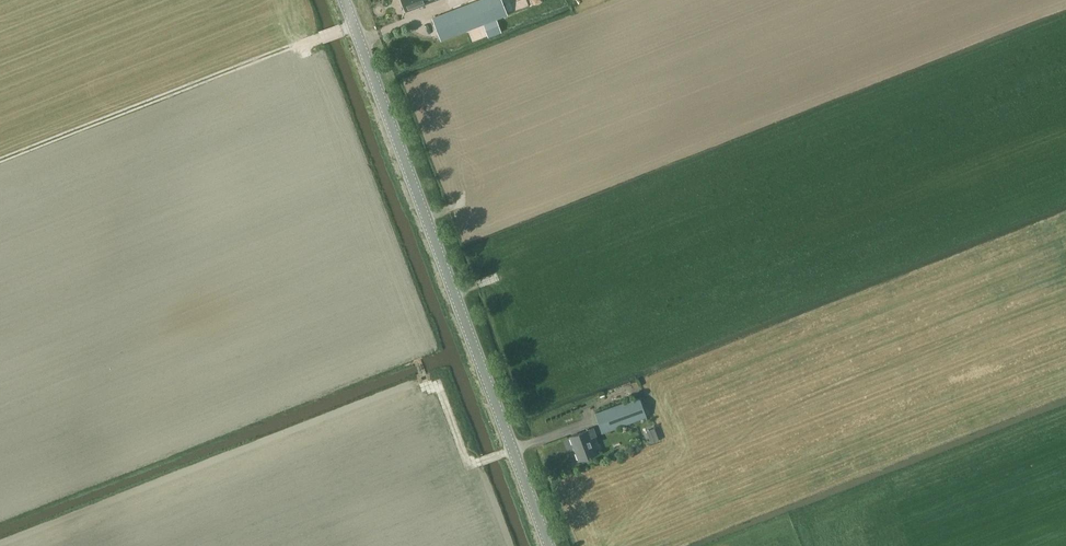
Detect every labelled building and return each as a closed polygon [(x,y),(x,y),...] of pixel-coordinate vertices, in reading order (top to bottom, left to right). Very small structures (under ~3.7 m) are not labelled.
[(405,12),(435,0),(401,0),(405,12)] [(502,0),(479,0),(433,18),(442,40),(508,14),(502,0)] [(603,433),(647,417),(640,396),(595,413),(603,433)] [(580,460),(598,453),(592,438),(597,435),(594,427),(570,436),(580,460)]
